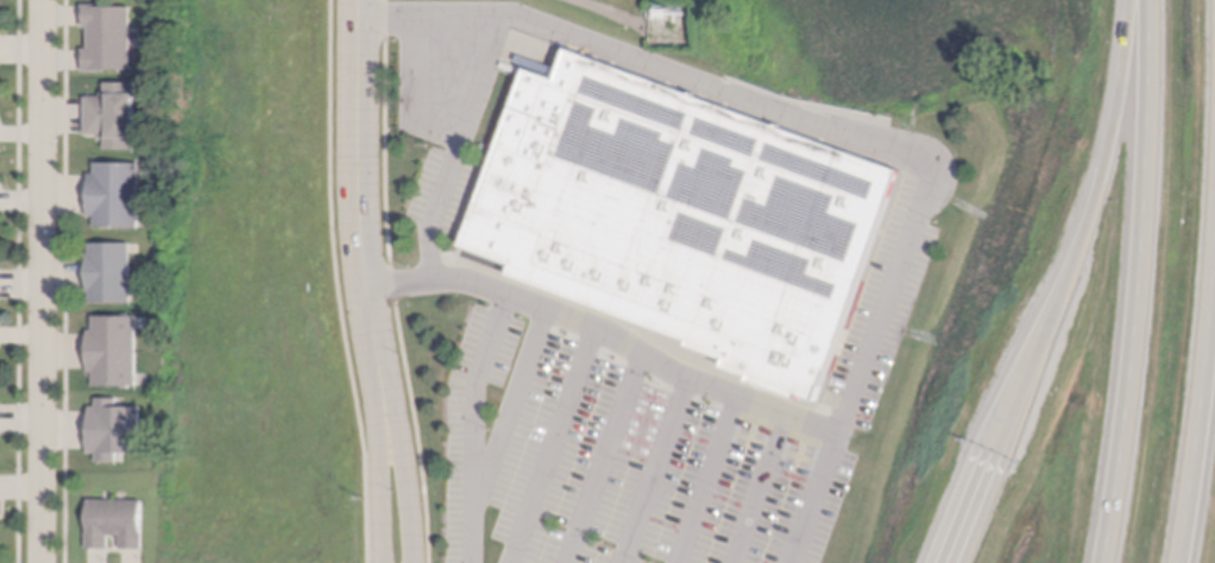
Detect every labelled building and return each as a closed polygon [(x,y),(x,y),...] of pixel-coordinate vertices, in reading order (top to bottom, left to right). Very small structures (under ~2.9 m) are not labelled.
[(86,4),(107,4),(107,6),(132,7),(132,69),(107,69),(107,71),(86,71),(86,49),(89,49),(89,27),(86,27),(86,4)] [(560,81),(569,51),(905,175),(820,401),(806,397),(804,400),(753,381),(754,378),(728,367),(730,361),(692,346),(693,342),(512,276),(517,267),(466,246),(529,70),(560,81)] [(107,82),(137,83),(136,148),(107,148),(107,139),(103,139),(103,134),(87,134),(87,96),(102,96),(102,91),(107,91),(107,82)] [(96,163),(140,163),(140,227),(95,227),(95,215),(88,215),(88,192),(89,192),(89,173),(96,173),(96,163)] [(90,242),(132,242),(132,302),(92,302),(92,292),(89,292),(89,253),(90,253),(90,242)] [(94,316),(138,316),(137,385),(94,385),(94,372),(89,372),(89,330),(94,330),(94,316)] [(97,398),(118,398),(118,407),(140,407),(141,453),(118,453),(118,461),(97,462),(97,453),(89,453),(89,428),(90,428),(90,406),(97,406),(97,398)] [(89,501),(144,501),(144,549),(124,549),(124,536),(111,536),(111,549),(89,549),(89,501)]
